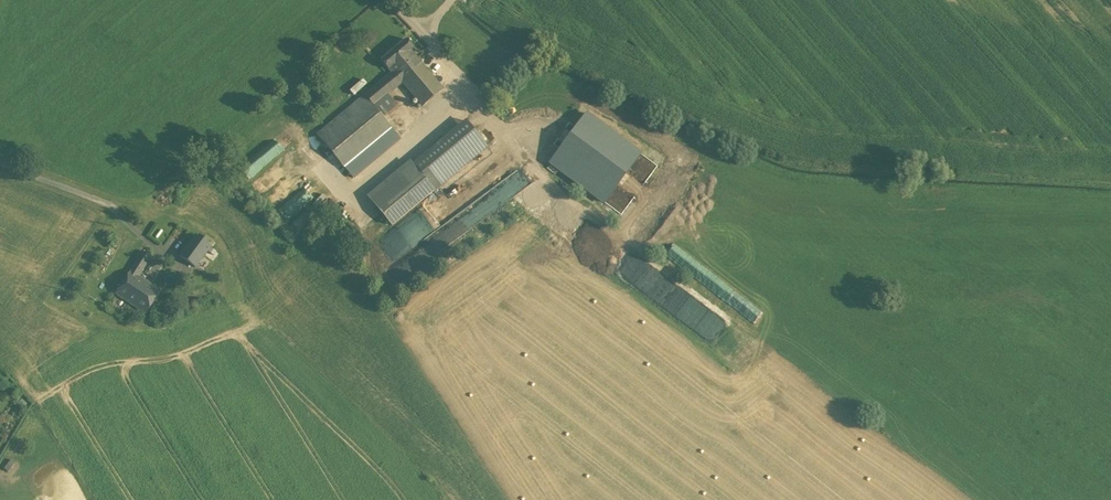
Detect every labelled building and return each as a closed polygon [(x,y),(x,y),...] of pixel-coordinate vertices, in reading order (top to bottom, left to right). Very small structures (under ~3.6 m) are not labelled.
[(337,37),(339,46),(353,43),(351,34),(337,37)] [(381,60),(390,70),(412,52),(416,49),(407,38),(381,60)] [(392,73),(402,84),(403,83),(424,66),(412,52),(390,70),(392,73)] [(424,66),(403,83),(422,107),(444,89),(424,66)] [(392,73),(365,96),(382,117),(397,105),(389,95),(402,84),(392,73)] [(365,96),(317,135),(346,170),(393,130),(382,117),(365,96)] [(466,121),(414,165),(418,169),(435,190),(488,146),(466,121)] [(281,137),(243,173),(251,181),(288,144),(281,137)] [(375,204),(418,169),(414,165),(410,160),(368,196),(375,204)] [(418,169),(375,204),(392,226),(435,190),(418,169)] [(515,169),(435,230),(447,247),(532,183),(515,169)] [(322,185),(283,210),(289,219),(328,194),(322,185)] [(390,250),(389,247),(395,243),(398,248),(408,241),(404,235),(406,233),(404,230),(380,246),(385,253),(390,250)] [(181,256),(195,267),(210,246),(196,236),(181,256)] [(143,250),(130,271),(139,276),(151,256),(143,250)] [(130,271),(116,293),(146,314),(161,291),(139,276),(130,271)] [(11,459),(4,467),(9,472),(17,464),(11,459)]
